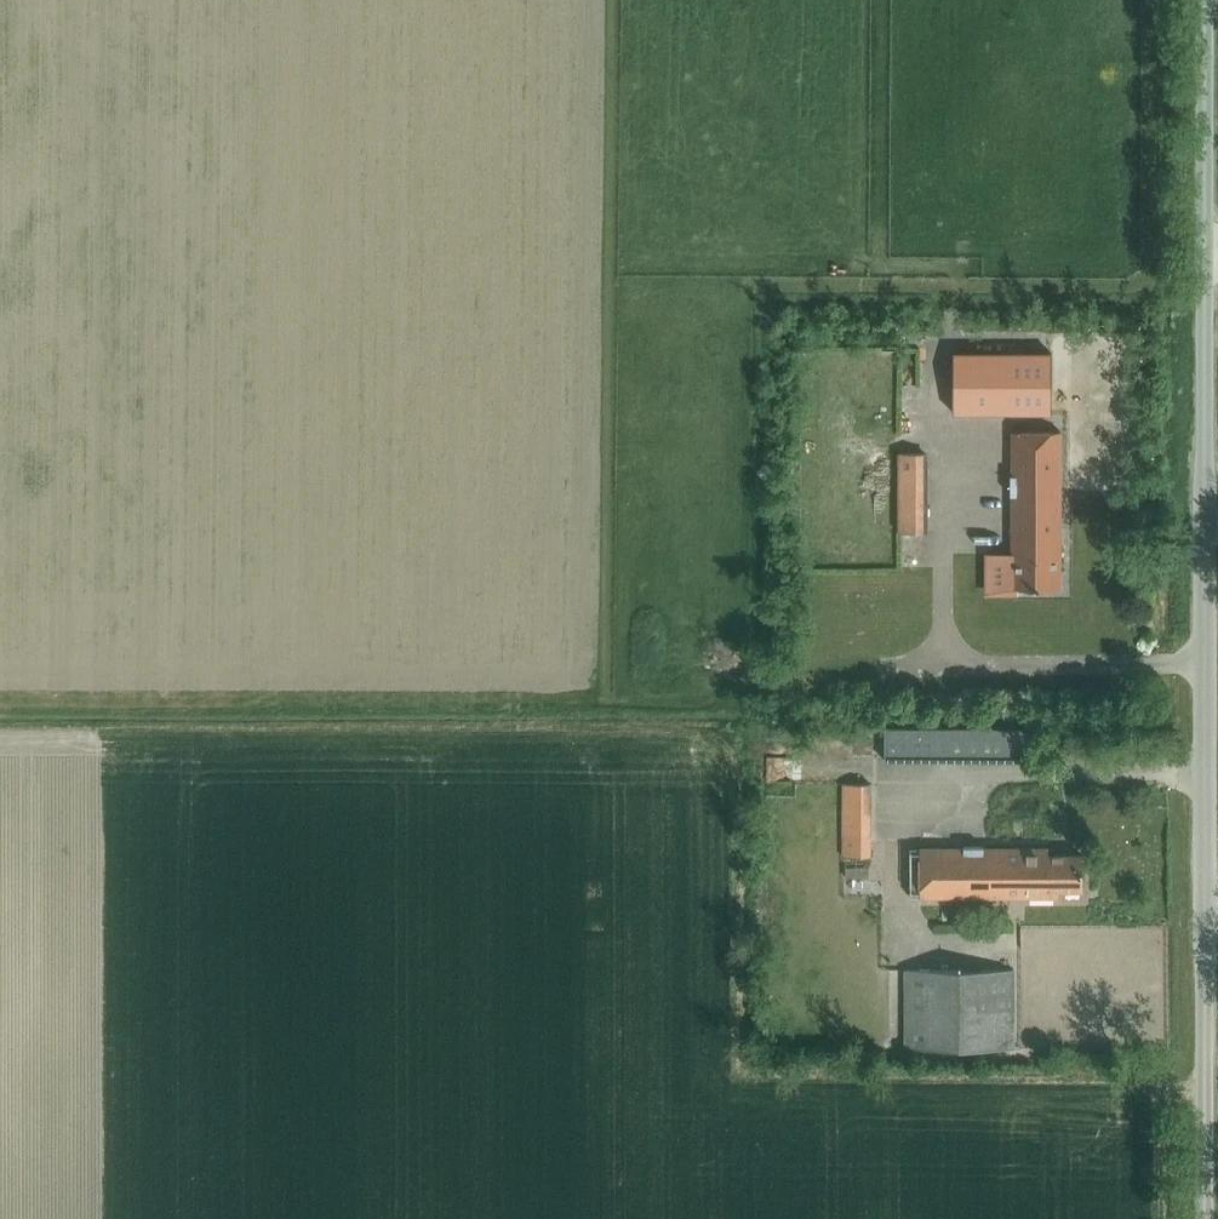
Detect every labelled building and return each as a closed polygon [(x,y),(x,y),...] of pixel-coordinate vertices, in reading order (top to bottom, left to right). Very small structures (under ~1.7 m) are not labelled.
[(1051,413),(1051,352),(1015,352),(1015,344),(992,344),(992,352),(952,352),(952,413),(1051,413)] [(1060,589),(1060,432),(1012,432),(1011,589),(1060,589)] [(924,453),(898,453),(898,526),(924,526),(924,453)] [(1030,761),(1030,729),(855,728),(855,757),(884,757),(884,760),(1030,761)] [(1049,752),(1049,735),(1037,735),(1037,752),(1049,752)] [(869,857),(869,783),(844,783),(843,857),(869,857)] [(1082,891),(1082,856),(1048,856),(1048,849),(919,849),(919,898),(1057,898),(1057,891),(1082,891)] [(904,1047),(1014,1046),(1014,970),(903,970),(904,1047)]
